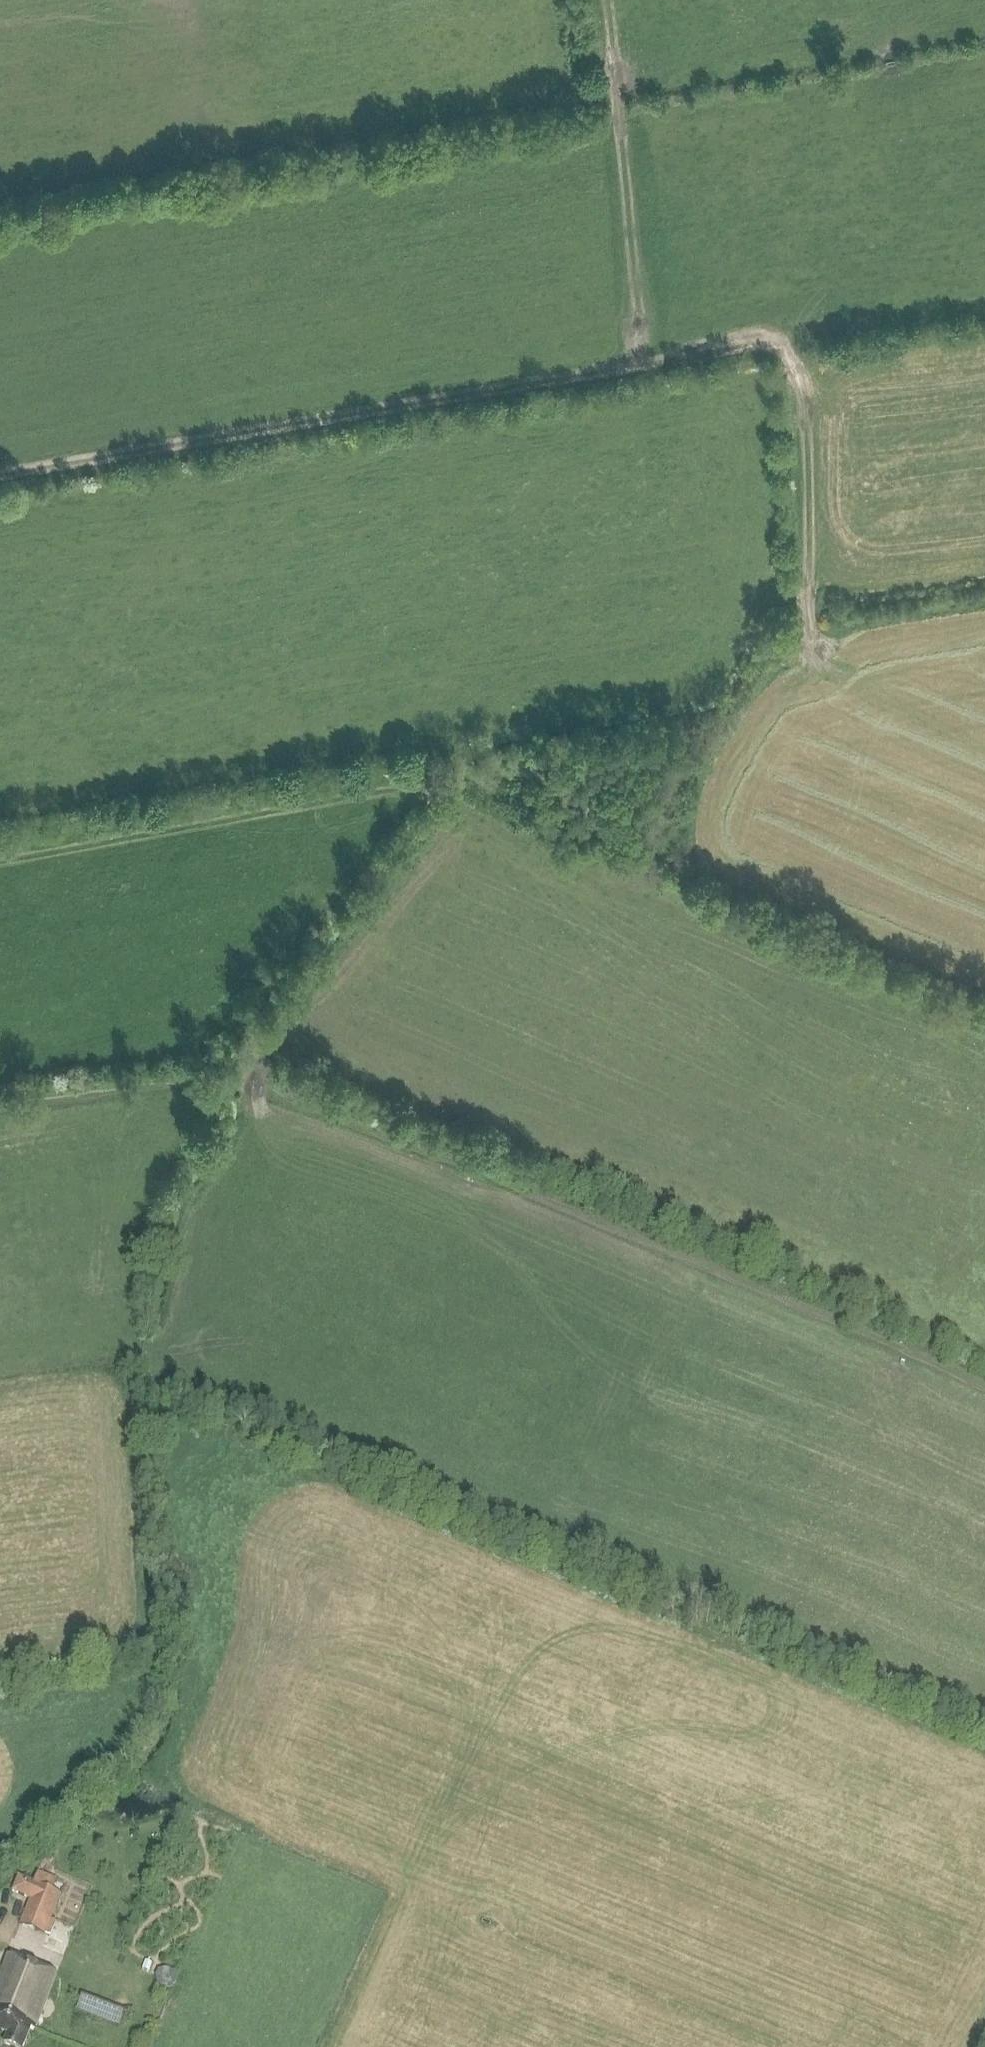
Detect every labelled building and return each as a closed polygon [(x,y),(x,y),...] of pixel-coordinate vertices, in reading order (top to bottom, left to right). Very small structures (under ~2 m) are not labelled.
[(29,1898),(19,1923),(44,1932),(59,1892),(17,1876),(11,1891),(29,1898)] [(30,2028),(34,2030),(56,1974),(7,1955),(0,1972),(0,2031),(6,2033),(2,2043),(13,2046),(22,2046),(30,2028)] [(120,2025),(125,2012),(81,1995),(76,2009),(120,2025)]
